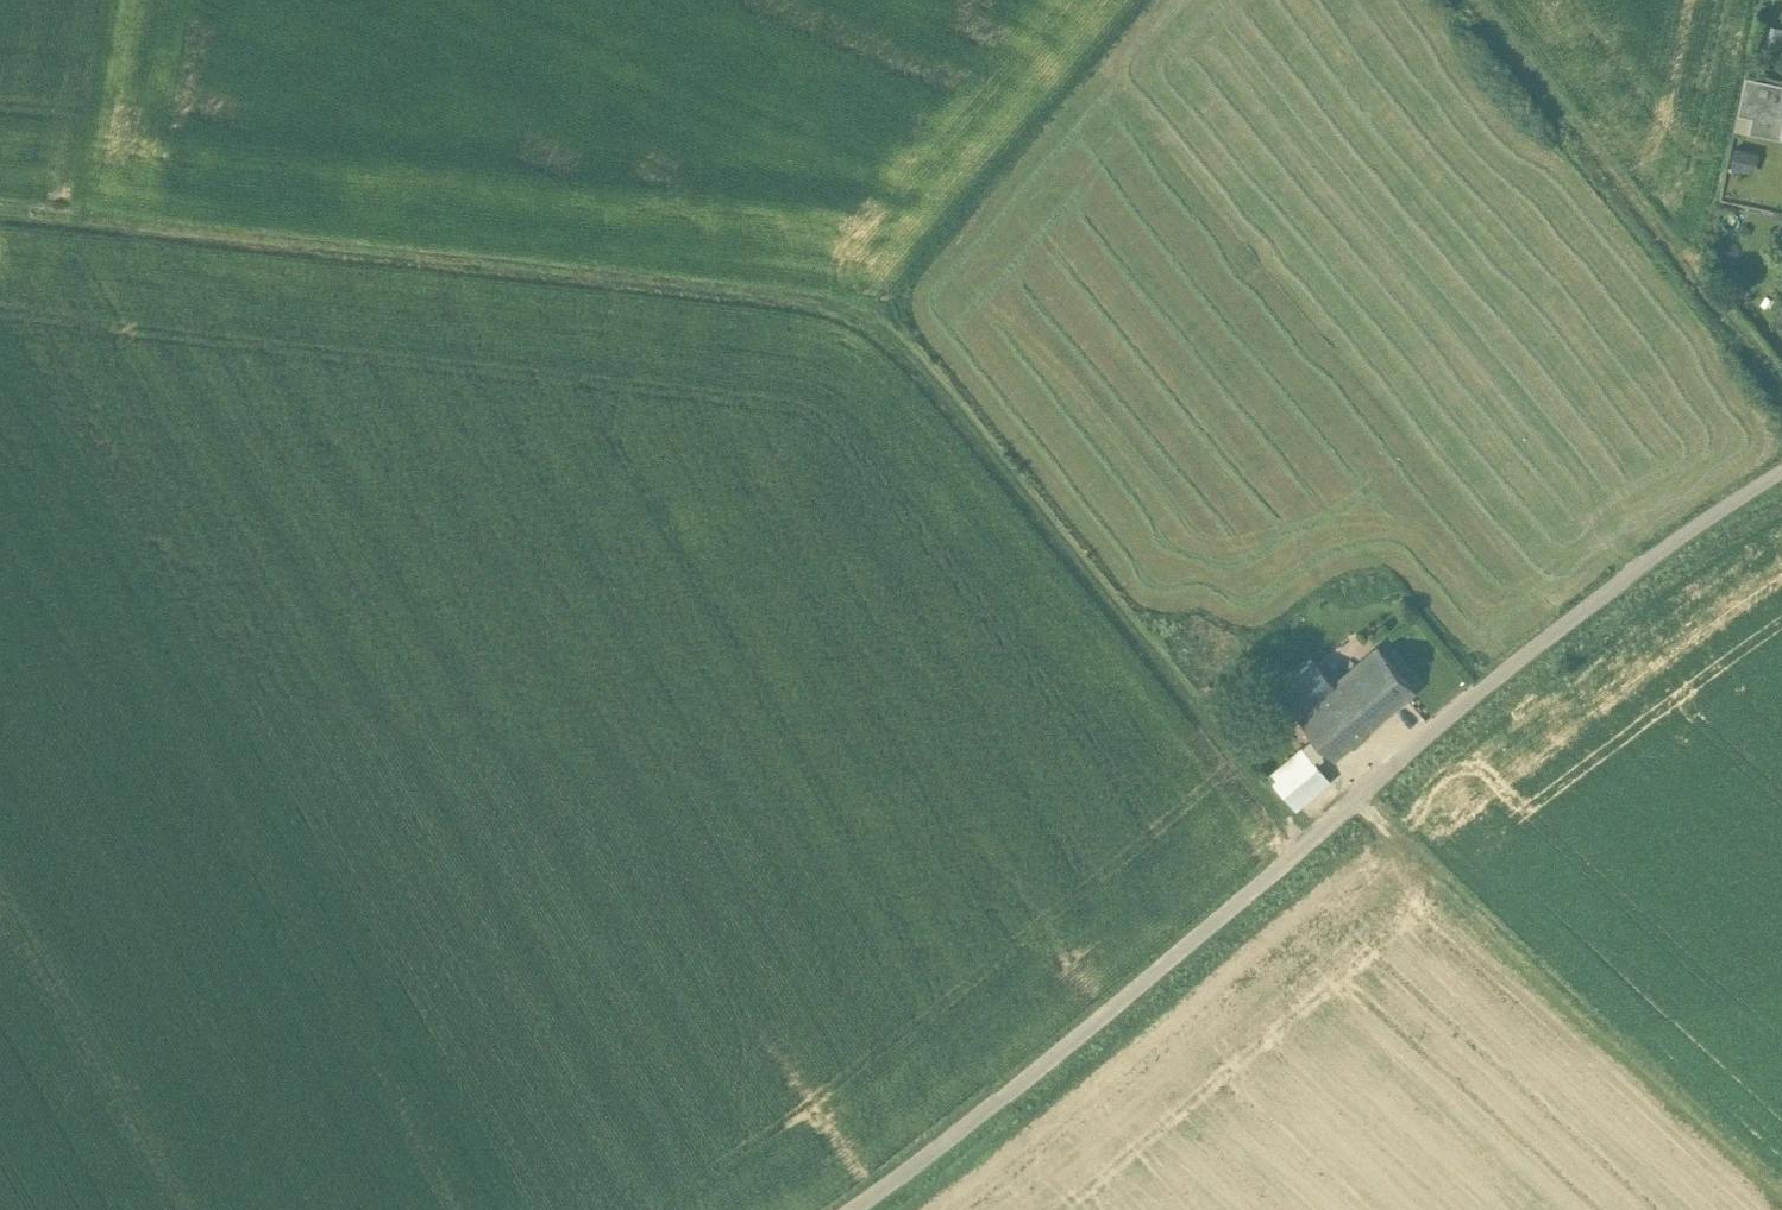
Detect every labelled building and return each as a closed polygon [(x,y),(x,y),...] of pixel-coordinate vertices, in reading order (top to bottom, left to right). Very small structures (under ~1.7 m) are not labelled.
[(1746,76),(1738,112),(1779,121),(1781,106),(1781,84),(1746,76)] [(1755,167),(1758,147),(1733,144),(1731,164),(1755,167)] [(1332,683),(1329,686),(1363,726),(1394,701),(1394,700),(1395,699),(1397,698),(1399,696),(1411,686),(1377,645),(1332,683)] [(1332,683),(1313,660),(1281,687),(1280,687),(1299,710),(1329,686),(1332,683)] [(1363,726),(1329,686),(1299,710),(1334,751),(1363,726)] [(1269,774),(1296,807),(1330,778),(1303,746),(1269,774)]
